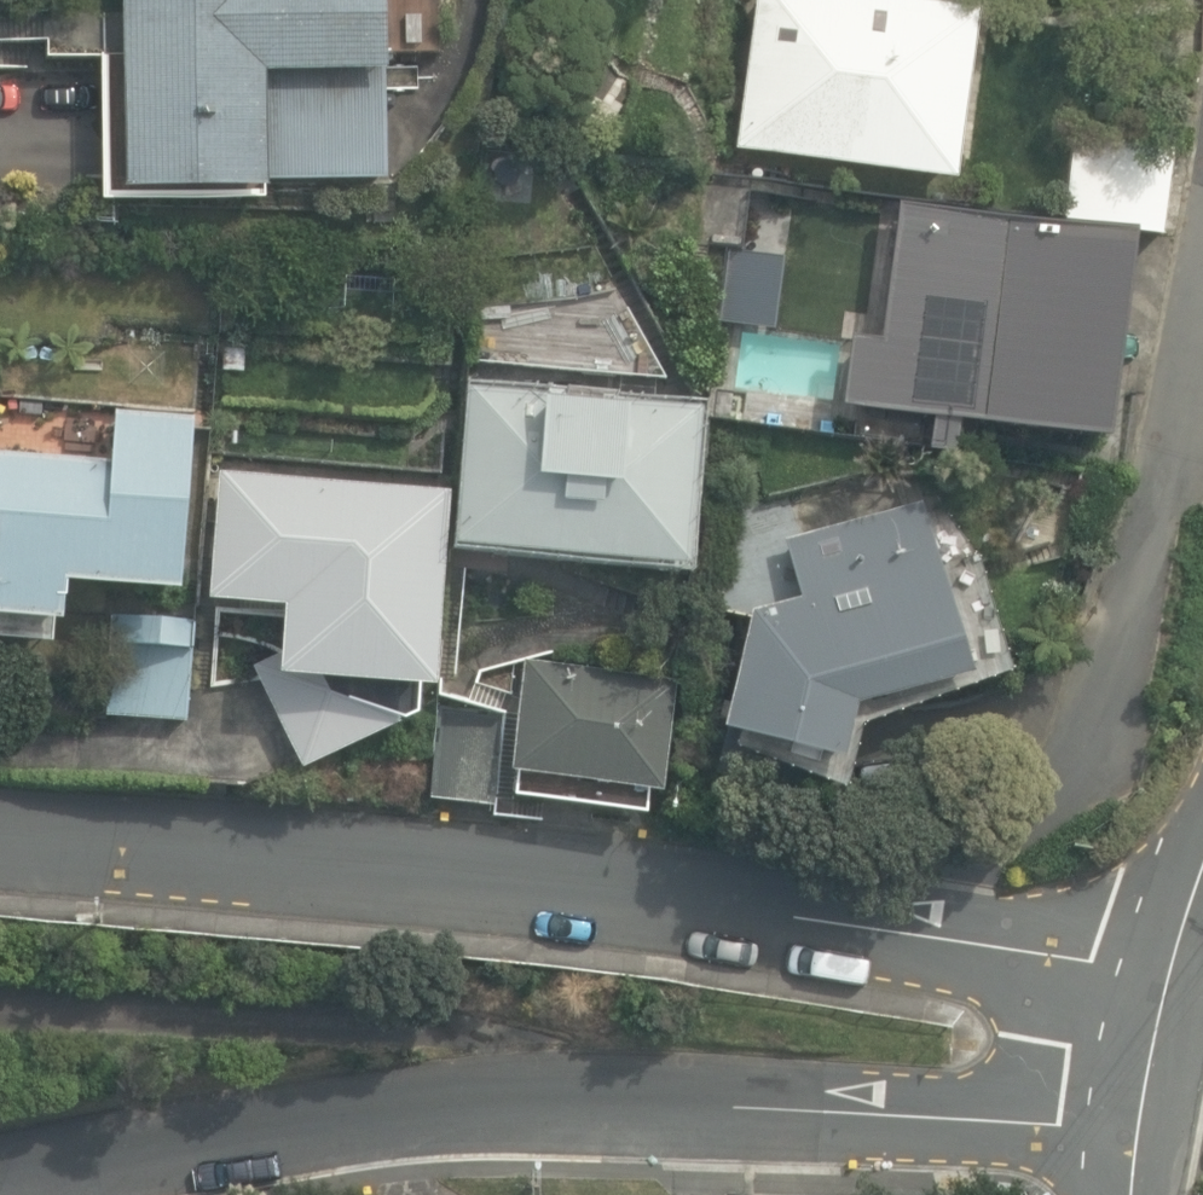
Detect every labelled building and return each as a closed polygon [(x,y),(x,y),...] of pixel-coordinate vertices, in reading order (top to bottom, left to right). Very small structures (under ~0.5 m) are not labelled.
[(128,186),(389,182),(386,0),(126,0),(128,186)] [(958,178),(979,12),(887,0),(756,0),(737,150),(958,178)] [(1063,216),(1161,228),(1171,146),(1073,134),(1063,216)] [(722,273),(750,276),(758,183),(705,178),(699,247),(725,249),(722,273)] [(1131,234),(898,204),(880,339),(852,336),(843,407),(1104,440),(1131,234)] [(244,371),(245,347),(223,347),(222,370),(244,371)] [(458,544),(688,566),(703,407),(625,400),(624,407),(543,400),(544,394),(473,388),(458,544)] [(52,640),(54,619),(112,624),(105,715),(189,721),(198,594),(180,593),(193,417),(117,411),(114,460),(0,451),(0,636),(52,640)] [(261,671),(306,765),(411,714),(413,685),(437,687),(453,493),(223,474),(212,599),(336,609),(335,623),(261,671)] [(725,729),(841,760),(857,704),(970,674),(925,503),(786,541),(802,599),(754,612),(725,729)] [(526,658),(512,795),(646,809),(648,789),(670,791),(683,675),(526,658)] [(433,794),(491,805),(506,724),(448,713),(433,794)]
